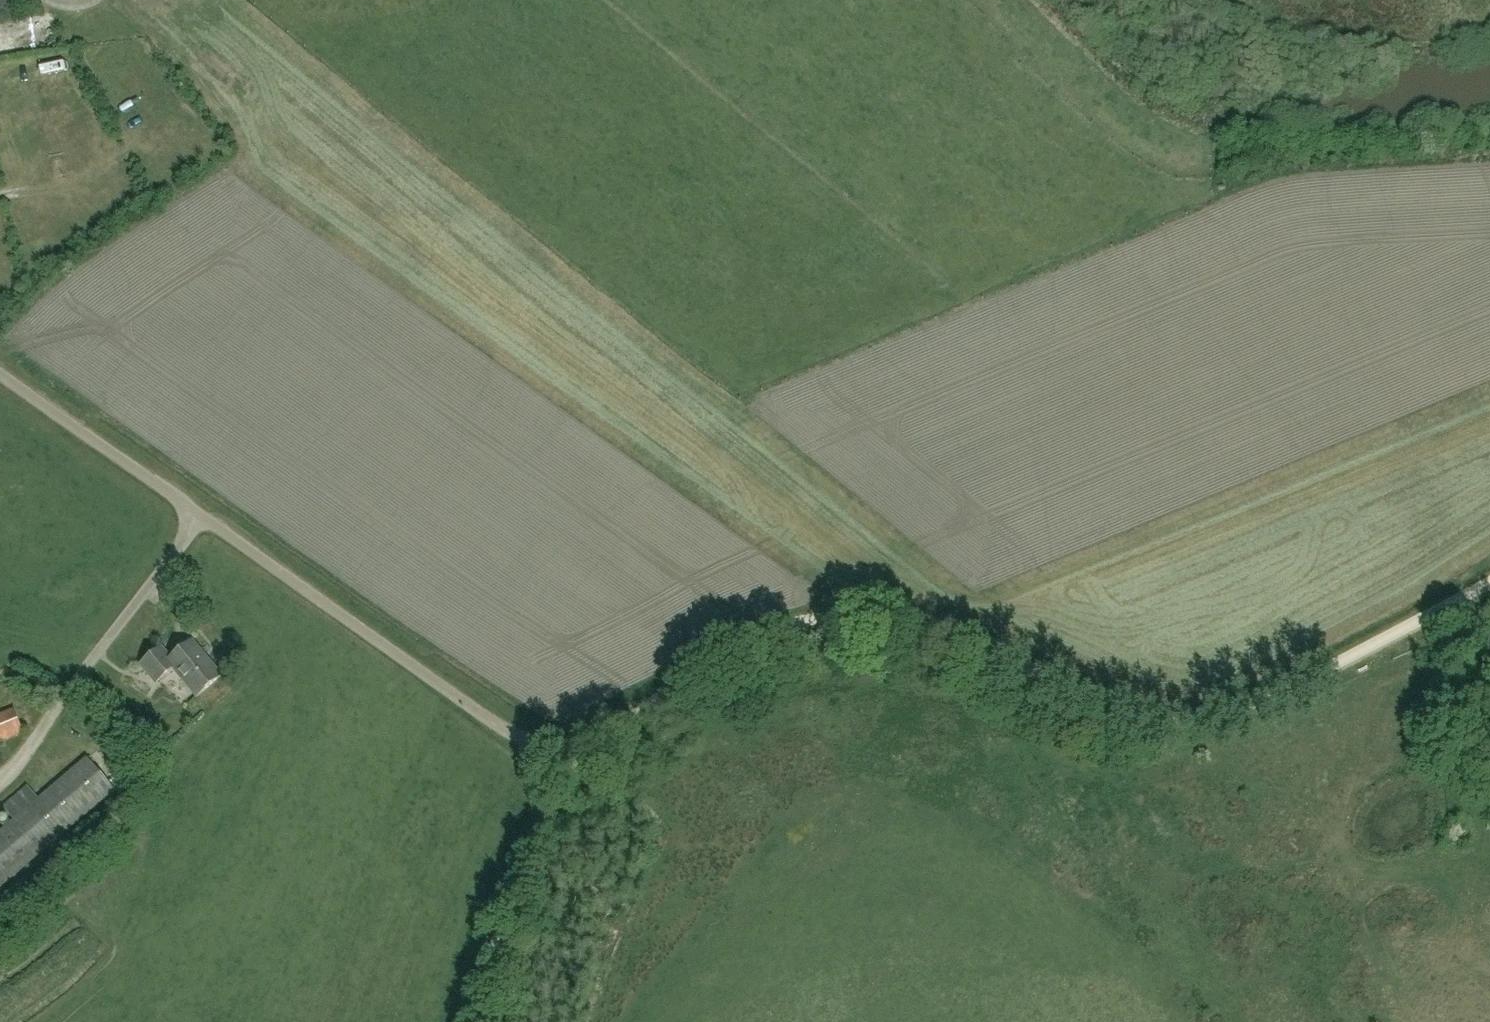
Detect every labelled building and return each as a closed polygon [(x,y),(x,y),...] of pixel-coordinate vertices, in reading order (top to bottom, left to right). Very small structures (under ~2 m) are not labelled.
[(16,1),(16,0),(0,0),(0,16),(16,1)] [(198,696),(222,675),(192,640),(171,657),(162,646),(141,664),(157,682),(174,668),(198,696)] [(14,707),(0,713),(0,738),(2,737),(3,739),(24,731),(14,707)] [(115,790),(87,757),(38,798),(28,786),(5,807),(14,818),(0,830),(0,887),(115,790)]
